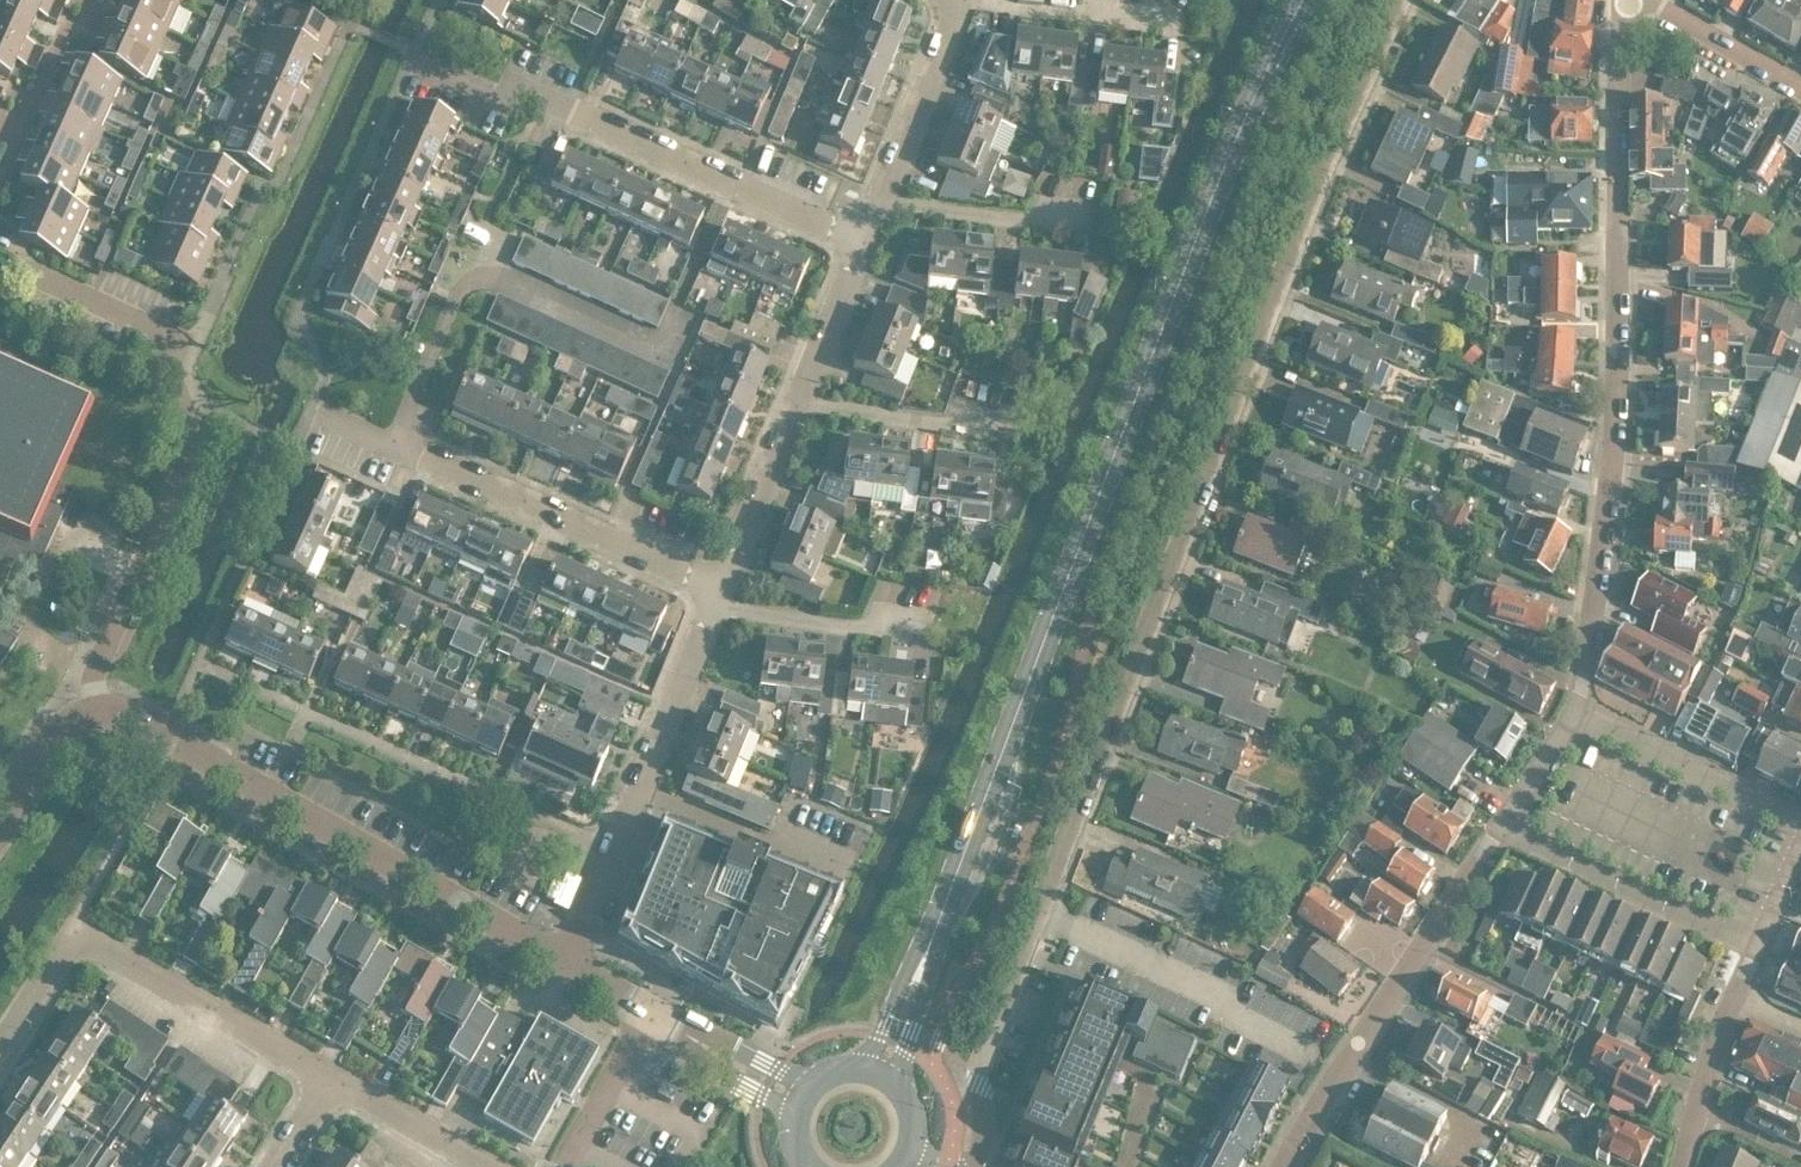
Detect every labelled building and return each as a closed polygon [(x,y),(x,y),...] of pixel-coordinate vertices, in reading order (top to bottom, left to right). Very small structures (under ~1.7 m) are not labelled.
[(60,12),(33,0),(0,0),(0,15),(31,28),(37,14),(55,23),(60,12)] [(60,12),(65,3),(59,0),(33,0),(60,12)] [(174,6),(161,0),(125,0),(120,10),(164,30),(174,6)] [(240,16),(247,1),(245,0),(235,0),(230,12),(240,16)] [(506,4),(498,0),(459,0),(455,7),(494,27),(504,32),(508,23),(499,18),(506,4)] [(639,9),(643,0),(626,0),(625,2),(639,9)] [(725,13),(732,0),(716,0),(712,6),(725,13)] [(732,0),(725,13),(737,20),(745,7),(732,0)] [(789,21),(800,27),(807,15),(815,0),(777,0),(794,10),(789,21)] [(819,22),(832,0),(815,0),(807,15),(819,22)] [(863,31),(897,45),(908,17),(894,11),(898,0),(870,0),(862,17),(857,15),(852,27),(863,31)] [(1460,14),(1483,29),(1502,0),(1469,0),(1460,14)] [(1535,18),(1591,28),(1596,0),(1538,0),(1535,18)] [(1722,8),(1727,0),(1707,0),(1722,8)] [(1722,8),(1740,18),(1749,0),(1727,0),(1722,8)] [(1771,36),(1792,0),(1760,0),(1747,22),(1771,36)] [(1771,36),(1794,50),(1800,38),(1800,17),(1798,15),(1800,10),(1800,0),(1792,0),(1771,36)] [(215,6),(208,21),(217,25),(224,10),(215,6)] [(285,6),(274,30),(324,53),(335,28),(285,6)] [(686,20),(698,27),(706,14),(694,7),(686,20)] [(100,30),(108,34),(153,54),(164,30),(120,10),(114,24),(105,20),(100,30)] [(230,12),(224,25),(234,30),(240,16),(230,12)] [(706,14),(698,27),(710,34),(718,21),(706,14)] [(31,28),(0,15),(0,43),(38,61),(43,51),(24,43),(31,28)] [(807,15),(800,27),(812,34),(819,22),(807,15)] [(1535,18),(1529,58),(1551,62),(1549,75),(1587,80),(1589,68),(1596,29),(1591,28),(1535,18)] [(217,25),(208,21),(202,35),(210,39),(217,25)] [(551,26),(541,21),(534,35),(544,40),(551,26)] [(639,83),(659,38),(632,26),(620,21),(606,54),(618,59),(612,71),(639,83)] [(1414,86),(1446,102),(1453,88),(1456,89),(1477,47),(1485,51),(1491,38),(1466,25),(1460,37),(1443,29),(1414,86)] [(324,53),(274,30),(271,28),(260,54),(305,74),(311,59),(319,63),(324,53)] [(99,59),(142,78),(153,54),(108,34),(100,30),(96,40),(105,44),(99,59)] [(851,60),(885,73),(897,45),(863,31),(851,60)] [(1015,33),(1014,40),(1011,77),(1039,80),(1045,37),(1015,33)] [(975,83),(1008,96),(1011,77),(1014,40),(988,36),(969,83),(974,85),(975,83)] [(738,50),(751,57),(758,44),(746,37),(738,50)] [(786,37),(781,47),(790,51),(795,42),(786,37)] [(1045,37),(1039,80),(1070,84),(1067,105),(1081,107),(1086,64),(1073,63),(1076,41),(1045,37)] [(659,38),(639,83),(667,96),(682,62),(667,55),(672,44),(659,38)] [(38,61),(0,43),(0,73),(9,77),(16,62),(34,70),(38,61)] [(758,44),(751,57),(761,63),(769,50),(758,44)] [(209,60),(219,64),(225,49),(215,45),(209,60)] [(1499,51),(1481,90),(1505,94),(1516,96),(1516,95),(1519,82),(1521,72),(1523,57),(1524,55),(1499,51)] [(1096,95),(1126,99),(1131,55),(1102,52),(1099,66),(1086,64),(1081,107),(1094,109),(1096,95)] [(799,53),(792,67),(808,74),(814,59),(799,53)] [(193,54),(186,69),(195,73),(202,58),(193,54)] [(249,77),(302,101),(307,92),(298,88),(305,74),(260,54),(249,77)] [(63,83),(108,104),(118,79),(65,55),(61,65),(69,70),(63,83)] [(1162,59),(1131,55),(1126,99),(1156,102),(1154,118),(1168,118),(1175,77),(1161,75),(1162,59)] [(209,60),(203,75),(213,79),(219,64),(209,60)] [(840,87),(874,101),(885,73),(851,60),(840,87)] [(693,108),(709,74),(682,62),(667,96),(693,108)] [(182,80),(174,96),(183,100),(195,73),(186,69),(177,65),(173,75),(182,80)] [(709,74),(693,108),(721,121),(737,87),(722,80),(727,71),(715,66),(710,75),(709,74)] [(792,67),(787,79),(803,86),(808,74),(792,67)] [(302,101),(249,77),(238,102),(283,122),(289,107),(298,111),(302,101)] [(1694,102),(1698,87),(1667,77),(1662,92),(1694,102)] [(721,121),(748,133),(764,99),(749,93),(753,83),(742,78),(738,88),(737,87),(721,121)] [(1734,117),(1712,154),(1742,172),(1763,137),(1760,136),(1777,108),(1742,88),(1738,95),(1715,81),(1704,99),(1734,117)] [(97,128),(108,104),(63,83),(57,98),(48,94),(44,104),(97,128)] [(974,85),(970,95),(1008,111),(1008,96),(975,83),(974,85)] [(819,110),(863,128),(874,101),(840,87),(834,103),(823,99),(823,100),(819,110)] [(1479,95),(1470,115),(1482,117),(1489,118),(1493,119),(1504,97),(1505,94),(1481,90),(1479,95)] [(187,108),(198,112),(204,98),(194,93),(187,108)] [(765,133),(780,139),(797,100),(782,94),(765,133)] [(151,123),(156,113),(162,99),(153,95),(142,119),(151,123)] [(819,110),(823,100),(809,95),(805,104),(819,110)] [(964,108),(959,106),(948,134),(987,151),(999,123),(1006,125),(1008,111),(970,95),(964,108)] [(1631,97),(1631,151),(1663,152),(1663,130),(1674,130),(1674,118),(1664,118),(1664,97),(1631,97)] [(227,127),(231,128),(281,150),(285,140),(276,136),(283,122),(238,102),(227,127)] [(442,147),(450,129),(458,133),(463,124),(413,102),(401,128),(442,147)] [(86,152),(97,128),(44,104),(39,114),(48,118),(42,132),(86,152)] [(1539,127),(1554,127),(1555,123),(1594,124),(1594,105),(1555,104),(1555,109),(1530,109),(1530,125),(1539,127)] [(1697,139),(1708,113),(1692,107),(1682,133),(1697,139)] [(187,108),(181,122),(191,127),(198,112),(187,108)] [(1459,137),(1464,127),(1449,120),(1440,116),(1423,108),(1417,121),(1400,113),(1374,170),(1406,185),(1413,171),(1416,172),(1435,130),(1443,134),(1444,131),(1459,137)] [(814,120),(825,125),(812,155),(833,164),(838,151),(851,156),(863,128),(819,110),(814,120)] [(1764,148),(1749,174),(1763,183),(1783,149),(1798,158),(1800,153),(1800,116),(1791,110),(1772,143),(1768,140),(1764,148)] [(1471,142),(1482,117),(1470,115),(1464,127),(1459,137),(1458,140),(1471,142)] [(1530,125),(1530,143),(1593,144),(1594,124),(1555,123),(1554,127),(1539,127),(1530,125)] [(270,174),(281,150),(231,128),(220,152),(270,174)] [(401,128),(391,152),(431,171),(432,170),(439,173),(445,162),(437,159),(442,147),(401,128)] [(138,129),(131,143),(140,147),(147,133),(138,129)] [(27,142),(23,151),(75,176),(86,152),(42,132),(35,146),(27,142)] [(154,134),(148,149),(157,153),(163,139),(154,134)] [(998,155),(987,151),(948,134),(936,163),(949,169),(943,183),(982,199),(988,185),(985,184),(998,155)] [(140,147),(131,143),(125,140),(123,145),(129,148),(125,158),(134,162),(140,147)] [(1480,152),(1454,146),(1446,182),(1471,189),(1480,152)] [(484,147),(477,163),(487,167),(494,152),(484,147)] [(562,157),(545,149),(532,178),(577,198),(591,166),(564,153),(562,157)] [(1117,151),(1101,149),(1098,175),(1114,177),(1117,151)] [(1437,150),(1429,168),(1441,174),(1450,156),(1437,150)] [(65,200),(75,176),(23,151),(18,163),(26,166),(19,181),(40,190),(65,200)] [(1674,151),(1663,152),(1631,151),(1631,178),(1652,178),(1652,190),(1686,190),(1686,167),(1674,167),(1674,151)] [(391,152),(379,176),(421,194),(431,171),(391,152)] [(196,153),(185,177),(235,200),(246,176),(196,153)] [(1155,182),(1163,162),(1142,160),(1139,180),(1155,182)] [(141,163),(139,169),(132,183),(142,187),(149,171),(146,165),(141,163)] [(487,167),(477,163),(471,176),(478,180),(487,167)] [(591,166),(577,198),(604,211),(619,178),(591,166)] [(235,200),(185,177),(181,175),(169,200),(215,220),(221,206),(230,210),(235,200)] [(414,209),(421,194),(379,176),(369,200),(417,222),(422,213),(414,209)] [(1566,199),(1592,199),(1593,177),(1538,176),(1538,194),(1528,193),(1528,185),(1503,185),(1503,210),(1538,210),(1552,210),(1553,204),(1566,203),(1566,199)] [(115,178),(109,191),(119,196),(125,182),(115,178)] [(619,178),(604,211),(631,223),(646,191),(619,178)] [(132,183),(126,197),(135,201),(142,187),(132,183)] [(646,191),(631,223),(658,236),(673,203),(676,197),(659,189),(656,195),(646,191)] [(34,203),(26,199),(21,210),(73,234),(84,209),(65,200),(40,190),(34,203)] [(1120,190),(1117,210),(1132,212),(1134,192),(1120,190)] [(1434,190),(1426,208),(1440,214),(1449,196),(1434,190)] [(119,196),(109,191),(102,206),(112,211),(119,196)] [(1674,194),(1664,213),(1676,218),(1685,200),(1674,194)] [(462,195),(455,210),(465,215),(471,200),(462,195)] [(1537,229),(1592,231),(1592,199),(1566,199),(1566,203),(1553,204),(1552,210),(1538,210),(1503,210),(1503,222),(1510,222),(1510,245),(1536,245),(1537,229)] [(208,235),(215,220),(169,200),(158,225),(162,227),(163,225),(213,248),(217,239),(208,235)] [(414,229),(417,222),(369,200),(357,224),(398,243),(406,226),(414,229)] [(660,237),(655,246),(667,251),(671,242),(686,249),(701,216),(673,203),(658,236),(660,237)] [(1371,204),(1358,237),(1389,250),(1384,262),(1408,272),(1439,284),(1439,283),(1443,272),(1444,269),(1421,260),(1433,228),(1371,204)] [(134,213),(121,207),(118,215),(130,220),(131,220),(134,213)] [(62,258),(73,234),(21,210),(16,220),(25,224),(19,239),(62,258)] [(465,215),(455,210),(448,225),(458,229),(465,215)] [(1734,220),(1727,216),(1722,227),(1729,230),(1734,220)] [(1671,232),(1669,269),(1689,270),(1699,271),(1699,270),(1710,271),(1725,271),(1726,236),(1716,235),(1716,220),(1690,219),(1690,233),(1671,232)] [(548,222),(542,236),(556,242),(563,228),(548,222)] [(357,224),(346,248),(395,271),(406,247),(398,243),(357,224)] [(146,263),(196,286),(213,248),(163,225),(162,227),(146,263)] [(751,239),(724,226),(705,268),(723,276),(732,280),(751,239)] [(1765,238),(1749,229),(1743,240),(1759,249),(1765,238)] [(106,232),(100,246),(109,250),(115,236),(106,232)] [(511,262),(523,268),(535,242),(522,236),(511,262)] [(925,292),(926,279),(957,283),(962,240),(931,237),(929,254),(906,252),(894,279),(925,292)] [(751,239),(732,280),(745,286),(748,277),(764,284),(778,251),(751,239)] [(993,244),(962,240),(957,283),(987,287),(984,308),(998,310),(1003,267),(989,266),(993,244)] [(549,248),(535,242),(523,268),(537,274),(549,248)] [(575,261),(580,263),(586,248),(573,242),(566,257),(575,261)] [(439,244),(433,259),(443,263),(450,249),(439,244)] [(100,246),(94,261),(103,265),(109,250),(100,246)] [(125,252),(118,248),(113,261),(124,266),(126,261),(128,258),(125,252)] [(346,248),(336,272),(377,291),(385,274),(392,277),(395,271),(346,248)] [(562,255),(549,248),(537,274),(551,280),(562,255)] [(587,267),(592,269),(599,255),(586,248),(580,263),(587,267)] [(764,285),(761,294),(773,299),(777,290),(792,297),(806,264),(778,251),(764,284),(764,285)] [(575,261),(566,257),(562,255),(551,280),(563,286),(575,261)] [(1003,267),(998,310),(1011,312),(1013,297),(1045,301),(1049,259),(1017,255),(1016,269),(1003,267)] [(426,272),(437,277),(443,263),(433,259),(426,272)] [(624,274),(638,280),(645,265),(631,259),(624,274)] [(1079,262),(1049,259),(1045,301),(1043,311),(1055,313),(1056,303),(1073,305),(1071,326),(1085,328),(1087,315),(1091,316),(1104,283),(1105,276),(1077,272),(1079,262)] [(587,267),(580,263),(575,261),(563,286),(576,292),(587,267)] [(1539,291),(1578,291),(1579,263),(1544,262),(1544,280),(1539,280),(1539,291)] [(1417,291),(1348,264),(1334,300),(1393,323),(1400,305),(1410,309),(1417,291)] [(645,265),(638,280),(651,286),(658,271),(645,265)] [(601,273),(592,269),(587,267),(576,292),(590,298),(601,273)] [(1689,270),(1688,289),(1731,291),(1731,272),(1725,271),(1710,271),(1699,270),(1699,271),(1689,270)] [(366,314),(377,291),(336,272),(324,297),(345,307),(339,319),(368,332),(374,319),(366,314)] [(614,279),(601,273),(590,298),(603,304),(614,279)] [(1473,277),(1466,293),(1486,302),(1487,283),(1473,277)] [(603,304),(616,310),(627,285),(614,279),(603,304)] [(1509,290),(1526,290),(1526,279),(1509,279),(1509,290)] [(640,291),(627,285),(616,310),(629,316),(640,291)] [(891,286),(886,298),(923,314),(925,299),(891,286)] [(1526,291),(1526,290),(1509,290),(1509,304),(1525,304),(1525,307),(1537,307),(1537,319),(1543,319),(1577,320),(1578,291),(1539,291),(1526,291)] [(641,322),(652,296),(640,291),(629,316),(641,322)] [(418,292),(411,306),(422,311),(428,297),(418,292)] [(496,294),(485,321),(498,326),(509,300),(496,294)] [(1799,330),(1800,330),(1800,305),(1782,295),(1762,327),(1789,340),(1794,343),(1799,330)] [(656,329),(667,303),(652,296),(641,322),(656,329)] [(921,328),(923,314),(886,298),(880,312),(875,310),(864,337),(904,354),(915,326),(921,328)] [(714,320),(721,305),(708,299),(701,313),(714,320)] [(511,333),(523,306),(509,300),(498,326),(511,333)] [(1667,333),(1729,337),(1729,320),(1701,305),(1669,304),(1667,333)] [(405,321),(416,325),(422,311),(411,306),(405,321)] [(524,338),(536,312),(523,306),(511,333),(524,338)] [(537,344),(549,318),(536,312),(524,338),(537,344)] [(751,314),(746,326),(774,338),(779,326),(751,314)] [(551,350),(562,324),(549,318),(537,344),(551,350)] [(727,334),(769,351),(774,338),(746,326),(732,321),(727,334)] [(562,324),(551,350),(559,354),(564,356),(575,330),(562,324)] [(697,337),(721,347),(727,334),(702,324),(697,337)] [(1397,324),(1392,337),(1437,355),(1443,342),(1397,324)] [(1383,358),(1396,362),(1403,344),(1377,333),(1372,346),(1324,328),(1310,363),(1372,387),(1383,358)] [(575,330),(564,356),(572,360),(578,362),(589,337),(575,330)] [(1727,348),(1727,353),(1746,354),(1747,338),(1729,337),(1667,333),(1665,361),(1678,362),(1677,378),(1701,380),(1697,379),(1697,363),(1698,347),(1727,348)] [(731,351),(720,378),(754,392),(765,365),(763,364),(769,351),(727,334),(721,347),(731,351)] [(1505,361),(1574,367),(1576,338),(1542,335),(1541,353),(1505,350),(1505,361)] [(494,350),(508,357),(514,343),(500,337),(494,350)] [(578,362),(585,365),(590,368),(601,342),(589,337),(578,362)] [(892,382),(904,354),(864,337),(852,366),(865,372),(860,384),(899,401),(905,388),(892,382)] [(614,348),(601,342),(590,368),(603,374),(614,348)] [(527,349),(514,343),(508,357),(521,362),(527,349)] [(12,564),(34,573),(71,491),(48,481),(81,405),(38,386),(47,365),(0,344),(0,591),(12,564)] [(1474,345),(1463,359),(1472,367),(1483,353),(1474,345)] [(603,374),(616,379),(627,354),(614,348),(603,374)] [(559,354),(554,363),(552,367),(566,374),(572,360),(564,356),(559,354)] [(641,360),(627,354),(616,379),(630,386),(641,360)] [(1747,356),(1746,368),(1748,368),(1776,370),(1781,358),(1747,356)] [(578,362),(572,360),(566,374),(578,380),(585,365),(578,362)] [(641,360),(630,386),(643,392),(654,366),(641,360)] [(1572,396),(1574,367),(1505,361),(1504,372),(1539,375),(1538,393),(1572,396)] [(643,392),(657,398),(668,373),(654,366),(643,392)] [(1768,383),(1769,370),(1743,368),(1742,381),(1768,383)] [(467,375),(453,409),(450,415),(467,423),(470,416),(479,420),(494,388),(467,375)] [(1766,395),(1800,409),(1800,387),(1774,376),(1766,395)] [(678,378),(673,390),(687,397),(692,384),(678,378)] [(720,378),(708,406),(743,420),(754,392),(720,378)] [(1713,394),(1730,395),(1731,381),(1701,380),(1677,378),(1676,392),(1663,392),(1662,421),(1696,425),(1714,426),(1715,410),(1712,410),(1713,394)] [(1463,428),(1497,442),(1515,395),(1482,382),(1463,428)] [(603,400),(617,406),(623,392),(610,387),(603,400)] [(521,400),(494,388),(479,420),(490,425),(487,432),(504,440),(506,433),(521,400)] [(673,390),(667,403),(681,409),(687,397),(673,390)] [(1300,390),(1286,425),(1346,449),(1360,413),(1300,390)] [(623,392),(617,406),(630,412),(636,398),(623,392)] [(1592,426),(1515,395),(1497,442),(1523,454),(1573,474),(1592,426)] [(1800,491),(1800,409),(1766,395),(1738,466),(1800,491)] [(1460,398),(1455,411),(1466,415),(1471,402),(1460,398)] [(506,433),(533,446),(549,412),(521,400),(506,433)] [(1371,402),(1366,416),(1406,431),(1411,418),(1371,402)] [(732,447),(743,420),(708,406),(698,433),(732,447)] [(576,425),(549,412),(533,446),(561,458),(576,425)] [(1662,421),(1660,450),(1694,452),(1696,425),(1662,421)] [(603,437),(576,425),(561,458),(587,470),(603,437)] [(648,445),(663,452),(669,438),(654,431),(648,445)] [(698,433),(686,462),(720,476),(732,447),(698,433)] [(1396,435),(1391,449),(1404,454),(1409,440),(1396,435)] [(632,450),(603,437),(587,470),(616,484),(632,450)] [(851,484),(872,486),(878,443),(847,439),(842,475),(825,472),(819,487),(844,498),(851,484)] [(908,447),(878,443),(872,486),(903,490),(899,512),(913,514),(919,470),(905,468),(908,447)] [(648,445),(630,485),(645,491),(663,452),(648,445)] [(1013,445),(1011,457),(1027,460),(1029,448),(1013,445)] [(958,519),(960,505),(965,462),(952,460),(953,453),(937,451),(936,458),(934,458),(932,472),(919,470),(913,514),(927,515),(928,501),(947,504),(946,518),(958,519)] [(1333,476),(1275,453),(1262,486),(1320,508),(1334,513),(1339,501),(1347,504),(1354,484),(1378,493),(1383,479),(1343,464),(1337,478),(1333,476)] [(1698,453),(1698,467),(1726,469),(1727,454),(1698,453)] [(977,464),(965,462),(960,505),(958,519),(987,524),(1002,525),(1007,483),(993,481),(996,466),(994,466),(995,459),(978,456),(977,464)] [(709,503),(720,476),(686,462),(675,489),(709,503)] [(1663,488),(1660,521),(1692,524),(1709,526),(1709,521),(1718,522),(1721,493),(1721,492),(1732,493),(1734,470),(1726,469),(1698,467),(1686,466),(1684,489),(1685,489),(1685,490),(1684,490),(1663,488)] [(1525,501),(1559,514),(1569,489),(1518,469),(1511,488),(1527,495),(1525,501)] [(296,506),(329,521),(342,493),(308,478),(296,506)] [(809,487),(803,500),(841,515),(842,502),(844,498),(819,487),(817,491),(809,487)] [(1425,522),(1440,530),(1454,503),(1438,495),(1425,522)] [(419,500),(404,533),(432,545),(447,512),(419,500)] [(841,515),(803,500),(798,514),(792,511),(781,538),(821,555),(832,528),(839,530),(841,515)] [(379,501),(363,537),(376,543),(393,507),(379,501)] [(1471,512),(1454,503),(1440,530),(1465,542),(1473,526),(1466,523),(1471,512)] [(284,533),(318,548),(326,552),(331,543),(322,539),(329,521),(296,506),(284,533)] [(475,525),(447,512),(432,545),(459,558),(475,525)] [(1532,550),(1526,563),(1554,576),(1572,536),(1527,516),(1515,542),(1532,550)] [(1249,518),(1236,553),(1294,575),(1306,545),(1317,549),(1324,532),(1294,520),(1289,533),(1249,518)] [(1692,524),(1660,521),(1657,521),(1655,552),(1677,554),(1676,568),(1695,569),(1696,555),(1691,554),(1693,537),(1719,540),(1721,522),(1718,522),(1709,521),(1709,526),(1692,524)] [(459,558),(486,570),(501,536),(475,525),(459,558)] [(1793,545),(1800,530),(1789,525),(1782,540),(1793,545)] [(326,552),(318,548),(284,533),(279,543),(278,542),(273,543),(267,555),(270,559),(272,560),(271,561),(310,580),(315,578),(327,552),(326,552)] [(390,534),(386,542),(374,569),(387,575),(403,540),(390,534)] [(523,564),(529,549),(501,536),(486,570),(514,583),(523,564)] [(376,543),(363,537),(357,550),(371,555),(376,543)] [(809,584),(821,555),(781,538),(769,568),(782,573),(776,586),(817,603),(823,589),(809,584)] [(1478,572),(1498,581),(1505,567),(1484,558),(1478,572)] [(549,575),(536,603),(563,615),(567,607),(583,573),(555,561),(549,575)] [(1770,568),(1758,562),(1754,571),(1766,576),(1770,568)] [(990,591),(1000,570),(985,564),(976,585),(990,591)] [(1425,576),(1404,566),(1393,591),(1414,601),(1425,576)] [(355,570),(348,583),(362,590),(368,576),(355,570)] [(942,573),(927,571),(926,580),(940,582),(942,573)] [(578,611),(594,619),(609,585),(583,573),(567,607),(563,615),(574,620),(578,611)] [(1698,597),(1651,574),(1635,607),(1667,622),(1659,638),(1695,656),(1708,628),(1688,618),(1698,597)] [(368,576),(362,590),(350,616),(363,622),(381,582),(368,576)] [(1429,576),(1414,608),(1436,618),(1451,586),(1429,576)] [(284,585),(270,579),(264,592),(277,598),(284,585)] [(427,593),(441,599),(447,585),(433,579),(427,593)] [(330,591),(324,604),(350,616),(362,590),(348,583),(342,597),(330,591)] [(1743,589),(1726,583),(1719,602),(1736,607),(1743,589)] [(1787,589),(1788,586),(1781,583),(1777,592),(1784,595),(1787,589)] [(1225,584),(1211,618),(1279,644),(1290,614),(1318,625),(1325,607),(1266,584),(1260,598),(1225,584)] [(310,598),(324,604),(330,591),(316,585),(310,598)] [(447,585),(441,599),(453,605),(460,590),(447,585)] [(594,619),(622,631),(637,598),(609,585),(594,619)] [(1490,620),(1546,635),(1554,605),(1499,589),(1490,620)] [(510,591),(495,623),(508,629),(523,597),(510,591)] [(420,600),(407,594),(400,608),(413,613),(420,600)] [(523,597),(508,629),(522,636),(536,603),(523,597)] [(665,611),(637,598),(622,631),(649,644),(647,648),(660,654),(671,629),(659,624),(665,611)] [(1789,637),(1800,643),(1800,609),(1792,605),(1779,633),(1789,637)] [(1451,611),(1447,620),(1452,622),(1456,613),(1451,611)] [(223,645),(251,657),(266,624),(239,612),(223,645)] [(442,626),(454,632),(461,618),(448,612),(442,626)] [(1733,631),(1734,631),(1754,640),(1762,626),(1740,615),(1732,631),(1733,631)] [(461,618),(454,632),(468,638),(474,624),(461,618)] [(293,636),(266,624),(251,657),(278,669),(293,636)] [(1599,681),(1639,700),(1656,709),(1656,708),(1681,656),(1664,648),(1625,629),(1615,650),(1614,649),(1599,681)] [(16,641),(0,631),(0,665),(16,641)] [(1734,631),(1733,631),(1725,653),(1744,663),(1754,640),(1734,631)] [(1419,650),(1415,635),(1409,637),(1408,635),(1396,638),(1389,649),(1413,663),(1416,658),(1408,652),(1419,650)] [(321,648),(293,636),(278,669),(305,681),(321,648)] [(515,643),(502,637),(495,650),(510,657),(515,643)] [(563,654),(575,659),(582,645),(569,639),(563,654)] [(1459,667),(1494,689),(1540,717),(1558,688),(1511,661),(1476,640),(1459,667)] [(777,688),(775,701),(787,703),(794,645),(764,642),(759,685),(777,688)] [(515,643),(510,657),(526,664),(532,650),(515,643)] [(596,651),(582,645),(575,659),(589,666),(596,651)] [(787,703),(817,706),(816,715),(830,717),(835,673),(822,671),(825,649),(794,645),(787,703)] [(1193,661),(1191,667),(1193,667),(1186,684),(1207,692),(1228,700),(1222,717),(1263,732),(1269,716),(1249,708),(1260,679),(1280,687),(1285,672),(1245,657),(1242,665),(1200,649),(1195,662),(1193,661)] [(348,650),(332,683),(360,695),(375,662),(348,650)] [(1678,719),(1689,698),(1694,688),(1693,688),(1703,667),(1681,656),(1656,708),(1678,719)] [(603,671),(631,684),(637,670),(610,657),(603,671)] [(849,674),(835,673),(830,717),(843,718),(845,704),(876,707),(881,664),(850,661),(849,674)] [(360,695),(387,707),(402,674),(375,662),(360,695)] [(407,663),(402,674),(387,707),(415,720),(430,687),(435,676),(407,663)] [(1719,663),(1714,673),(1721,677),(1723,678),(1728,668),(1719,663)] [(912,668),(881,664),(876,707),(906,710),(904,726),(918,729),(924,686),(910,684),(912,668)] [(1796,696),(1800,698),(1800,669),(1793,665),(1789,666),(1785,678),(1784,681),(1800,689),(1796,696)] [(435,676),(430,687),(415,720),(442,732),(457,699),(462,689),(445,681),(449,672),(439,667),(435,676)] [(1694,688),(1689,698),(1705,706),(1721,677),(1714,673),(1703,667),(1693,688),(1694,688)] [(584,692),(578,708),(597,716),(616,724),(623,710),(630,694),(599,680),(591,677),(584,692)] [(1796,696),(1800,689),(1784,681),(1772,706),(1788,714),(1785,720),(1800,727),(1800,698),(1796,696)] [(1760,717),(1769,700),(1743,686),(1734,704),(1760,717)] [(462,689),(457,699),(442,732),(470,744),(485,711),(469,704),(473,694),(462,689)] [(719,703),(756,718),(758,705),(725,691),(719,703)] [(516,713),(490,700),(485,712),(485,711),(470,744),(497,757),(502,744),(515,750),(538,699),(525,693),(516,713)] [(697,743),(737,760),(749,731),(754,733),(756,718),(719,703),(714,716),(709,713),(697,743)] [(1506,763),(1527,729),(1485,703),(1478,714),(1490,722),(1476,744),(1480,746),(1506,763)] [(1719,719),(1701,709),(1686,738),(1706,747),(1735,763),(1750,733),(1719,719)] [(1428,714),(1400,759),(1410,765),(1452,792),(1480,746),(1476,744),(1428,714)] [(538,723),(518,766),(573,790),(577,782),(590,788),(606,753),(604,752),(616,724),(597,716),(585,744),(538,723)] [(1231,739),(1174,717),(1160,752),(1218,774),(1221,767),(1236,773),(1248,742),(1232,735),(1231,739)] [(1794,790),(1800,776),(1800,754),(1775,741),(1779,733),(1759,724),(1743,756),(1762,765),(1759,773),(1794,790)] [(767,830),(776,809),(763,803),(725,788),(737,760),(697,743),(685,772),(689,773),(681,792),(704,802),(704,803),(767,830)] [(793,757),(789,780),(791,780),(790,788),(805,792),(812,761),(793,757)] [(1280,798),(1232,779),(1226,793),(1275,811),(1280,798)] [(1179,820),(1196,827),(1226,840),(1241,804),(1210,793),(1184,783),(1179,795),(1149,782),(1133,820),(1172,836),(1179,820)] [(826,786),(820,800),(835,806),(841,792),(826,786)] [(1399,840),(1407,829),(1447,855),(1465,826),(1475,812),(1461,803),(1452,817),(1425,801),(1406,789),(1394,807),(1380,826),(1399,840)] [(890,796),(871,793),(868,811),(887,814),(890,796)] [(160,876),(150,895),(138,916),(152,924),(163,903),(184,866),(183,865),(197,840),(198,841),(204,830),(154,802),(140,826),(170,843),(154,872),(160,876)] [(1369,808),(1364,814),(1372,819),(1376,812),(1369,808)] [(1389,878),(1418,898),(1435,873),(1423,864),(1398,847),(1402,841),(1399,840),(1380,826),(1378,826),(1362,815),(1350,834),(1366,844),(1393,862),(1395,859),(1400,862),(1389,878)] [(774,1029),(788,1000),(841,894),(776,867),(778,862),(721,840),(719,844),(665,821),(617,939),(685,977),(734,1005),(733,1006),(734,1007),(735,1005),(773,1026),(772,1028),(774,1029)] [(195,964),(234,895),(233,894),(247,868),(198,841),(197,840),(183,865),(184,866),(213,882),(196,912),(204,916),(181,956),(195,964)] [(1322,878),(1331,883),(1349,857),(1340,851),(1322,878)] [(1107,884),(1105,891),(1122,898),(1125,892),(1127,887),(1156,899),(1154,904),(1153,904),(1193,921),(1195,915),(1197,909),(1207,887),(1209,881),(1201,878),(1140,852),(1135,863),(1119,856),(1107,884)] [(298,897),(301,890),(289,883),(291,879),(254,858),(248,869),(247,868),(233,894),(234,895),(262,911),(246,940),(255,945),(232,985),(246,993),(251,983),(252,982),(291,912),(290,911),(299,898),(298,897)] [(1495,899),(1475,942),(1484,946),(1499,913),(1522,924),(1541,884),(1517,873),(1503,903),(1495,899)] [(1522,924),(1539,932),(1546,935),(1568,887),(1544,876),(1541,884),(1522,924)] [(1384,917),(1399,927),(1414,905),(1381,883),(1373,894),(1361,886),(1351,901),(1361,910),(1380,922),(1384,917)] [(314,988),(335,952),(333,951),(347,925),(348,926),(355,915),(304,886),(301,890),(298,897),(299,898),(290,911),(291,912),(320,928),(304,956),(311,961),(300,981),(288,1003),(301,1010),(314,988)] [(1568,887),(1546,935),(1569,946),(1591,898),(1568,887)] [(1338,943),(1355,918),(1315,892),(1298,917),(1338,943)] [(1301,904),(1285,895),(1279,904),(1295,913),(1301,904)] [(1591,898),(1569,946),(1592,956),(1614,909),(1591,898)] [(1592,956),(1607,963),(1615,967),(1637,920),(1614,909),(1592,956)] [(1615,967),(1634,976),(1639,978),(1661,931),(1637,920),(1615,967)] [(344,1051),(357,1028),(391,968),(397,954),(348,926),(347,925),(333,951),(335,952),(364,968),(347,997),(354,1002),(343,1021),(330,1043),(344,1051)] [(1639,978),(1647,982),(1665,990),(1684,949),(1687,943),(1661,931),(1639,978)] [(1776,993),(1800,1004),(1800,937),(1776,992),(1776,993)] [(414,1045),(434,1008),(447,982),(449,983),(456,971),(404,942),(397,954),(391,968),(419,984),(403,1012),(411,1017),(400,1037),(388,1058),(401,1066),(414,1045)] [(1322,942),(1302,969),(1339,998),(1360,971),(1322,942)] [(1641,1041),(1674,1056),(1702,994),(1692,990),(1706,959),(1684,949),(1665,990),(1687,1001),(1673,1031),(1650,1021),(1641,1041)] [(1268,954),(1264,962),(1276,969),(1280,960),(1268,954)] [(1264,962),(1261,969),(1257,975),(1285,990),(1292,977),(1276,969),(1264,962)] [(1543,1000),(1555,974),(1532,963),(1528,973),(1520,989),(1527,993),(1543,1000)] [(1515,966),(1507,983),(1520,989),(1528,973),(1515,966)] [(1474,1019),(1480,1022),(1490,1003),(1488,1002),(1491,997),(1487,994),(1453,975),(1438,1003),(1473,1021),(1474,1019)] [(1130,1059),(1180,1080),(1196,1040),(1132,1013),(1137,1002),(1084,980),(1015,1141),(1019,1143),(1009,1166),(1075,1166),(1077,1163),(1070,1160),(1122,1036),(1137,1042),(1130,1059)] [(430,1098),(446,1106),(498,1010),(449,983),(447,982),(434,1008),(462,1024),(445,1053),(453,1057),(430,1098)] [(1527,1027),(1537,1006),(1514,995),(1504,1016),(1527,1027)] [(1558,996),(1554,1004),(1566,1011),(1570,1002),(1558,996)] [(119,1007),(107,1000),(92,1023),(103,1031),(119,1007)] [(1598,1005),(1587,1000),(1577,1023),(1588,1028),(1598,1005)] [(83,1016),(92,1022),(98,1013),(89,1007),(83,1016)] [(116,1040),(132,1016),(119,1007),(103,1031),(108,1035),(116,1040)] [(596,1051),(538,1018),(532,1029),(498,1010),(446,1106),(456,1088),(489,1106),(482,1117),(532,1145),(553,1108),(556,1109),(562,1099),(571,1104),(579,1091),(575,1088),(596,1051)] [(74,1011),(57,1036),(92,1059),(100,1047),(108,1052),(116,1040),(108,1035),(103,1031),(92,1023),(74,1011)] [(132,1016),(116,1040),(128,1048),(144,1024),(132,1016)] [(1590,1028),(1604,1034),(1609,1023),(1595,1017),(1590,1028)] [(1646,1027),(1623,1018),(1617,1032),(1640,1042),(1646,1027)] [(144,1024),(128,1048),(139,1055),(156,1031),(144,1024)] [(1752,1024),(1733,1069),(1768,1084),(1776,1087),(1777,1085),(1795,1093),(1789,1108),(1793,1109),(1800,1113),(1800,1046),(1752,1024)] [(1443,1080),(1450,1066),(1461,1072),(1472,1052),(1425,1028),(1408,1063),(1443,1080)] [(139,1055),(145,1059),(153,1064),(169,1040),(156,1031),(139,1055)] [(92,1059),(57,1036),(42,1060),(76,1083),(92,1059)] [(1622,1078),(1615,1093),(1608,1106),(1628,1116),(1634,1103),(1647,1109),(1661,1082),(1643,1074),(1651,1059),(1605,1036),(1596,1053),(1592,1063),(1622,1078)] [(1493,1084),(1497,1086),(1512,1056),(1483,1041),(1476,1055),(1501,1068),(1493,1084)] [(191,1055),(179,1047),(163,1071),(171,1076),(176,1079),(191,1055)] [(176,1079),(187,1087),(203,1063),(191,1055),(176,1079)] [(1505,1091),(1521,1060),(1512,1056),(1497,1086),(1505,1091)] [(153,1064),(145,1059),(134,1076),(144,1082),(155,1065),(153,1064)] [(60,1107),(76,1083),(42,1060),(25,1084),(60,1107)] [(215,1071),(203,1063),(187,1087),(199,1095),(215,1071)] [(1238,1090),(1278,1111),(1279,1109),(1278,1108),(1290,1085),(1251,1065),(1238,1090)] [(1516,1079),(1529,1086),(1535,1073),(1522,1067),(1516,1079)] [(171,1076),(163,1071),(162,1070),(151,1086),(160,1093),(171,1076)] [(199,1095),(208,1101),(211,1103),(227,1079),(215,1071),(199,1095)] [(1544,1129),(1565,1089),(1538,1075),(1517,1115),(1544,1129)] [(227,1079),(211,1103),(223,1111),(239,1087),(227,1079)] [(44,1130),(60,1107),(25,1084),(10,1107),(44,1130)] [(1238,1090),(1226,1113),(1266,1134),(1278,1111),(1238,1090)] [(1484,1111),(1494,1116),(1506,1096),(1497,1090),(1484,1111)] [(1446,1117),(1394,1091),(1365,1146),(1406,1166),(1428,1166),(1422,1164),(1429,1152),(1433,1154),(1440,1141),(1435,1138),(1446,1117)] [(1562,1104),(1588,1118),(1595,1105),(1569,1091),(1562,1104)] [(113,1108),(122,1114),(132,1098),(123,1092),(113,1108)] [(1800,1145),(1800,1115),(1792,1111),(1793,1109),(1789,1108),(1787,1111),(1759,1099),(1748,1124),(1798,1147),(1799,1144),(1800,1145)] [(208,1101),(191,1126),(224,1148),(241,1123),(223,1111),(211,1103),(208,1101)] [(129,1119),(139,1125),(150,1109),(140,1103),(129,1119)] [(44,1130),(10,1107),(0,1122),(0,1136),(28,1155),(44,1130)] [(122,1114),(113,1108),(102,1124),(111,1130),(122,1114)] [(1212,1133),(1212,1135),(1253,1156),(1264,1136),(1265,1136),(1266,1134),(1226,1113),(1215,1135),(1212,1133)] [(139,1125),(129,1119),(119,1134),(128,1141),(139,1125)] [(1633,1166),(1640,1166),(1653,1140),(1614,1121),(1600,1151),(1633,1166)] [(224,1148),(191,1126),(175,1149),(201,1166),(211,1166),(224,1148)] [(1250,1157),(1252,1158),(1253,1156),(1212,1135),(1200,1158),(1218,1166),(1244,1166),(1250,1157)] [(28,1155),(0,1136),(0,1166),(20,1166),(28,1155)] [(80,1155),(90,1161),(101,1146),(91,1139),(80,1155)] [(353,1164),(358,1166),(370,1166),(382,1149),(371,1141),(353,1164)] [(175,1149),(163,1166),(201,1166),(175,1149)] [(370,1166),(387,1166),(394,1157),(382,1149),(370,1166)] [(107,1151),(97,1166),(99,1166),(111,1166),(117,1157),(107,1151)] [(1759,1165),(1723,1151),(1716,1166),(1758,1166),(1759,1165)] [(353,1164),(336,1152),(327,1166),(358,1166),(353,1164)] [(80,1155),(72,1166),(86,1166),(90,1161),(80,1155)] [(406,1165),(394,1157),(387,1166),(404,1166),(406,1165)] [(1561,1157),(1558,1166),(1586,1166),(1561,1157)] [(1195,1166),(1218,1166),(1200,1158),(1195,1166)]
